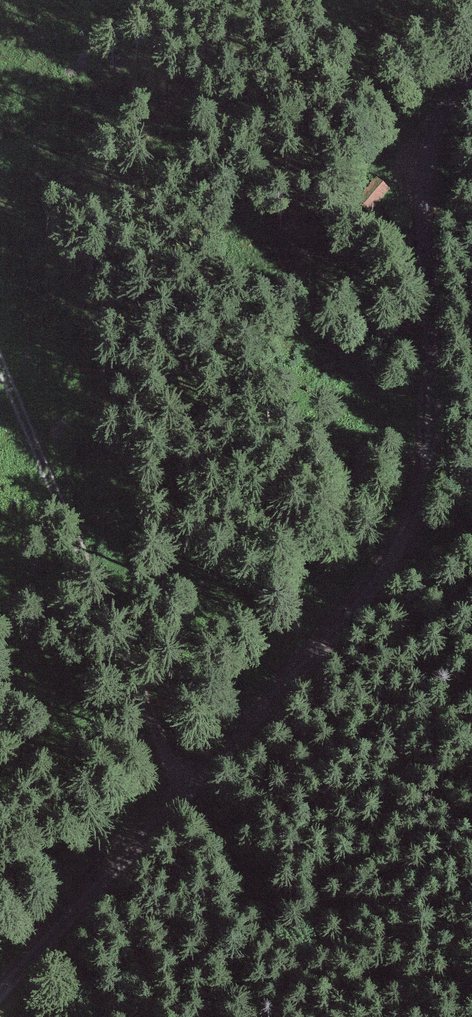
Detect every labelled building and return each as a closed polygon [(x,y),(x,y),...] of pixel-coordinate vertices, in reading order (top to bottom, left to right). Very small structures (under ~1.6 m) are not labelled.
[(390,189),(376,177),(355,201),(369,213),(390,189)]
